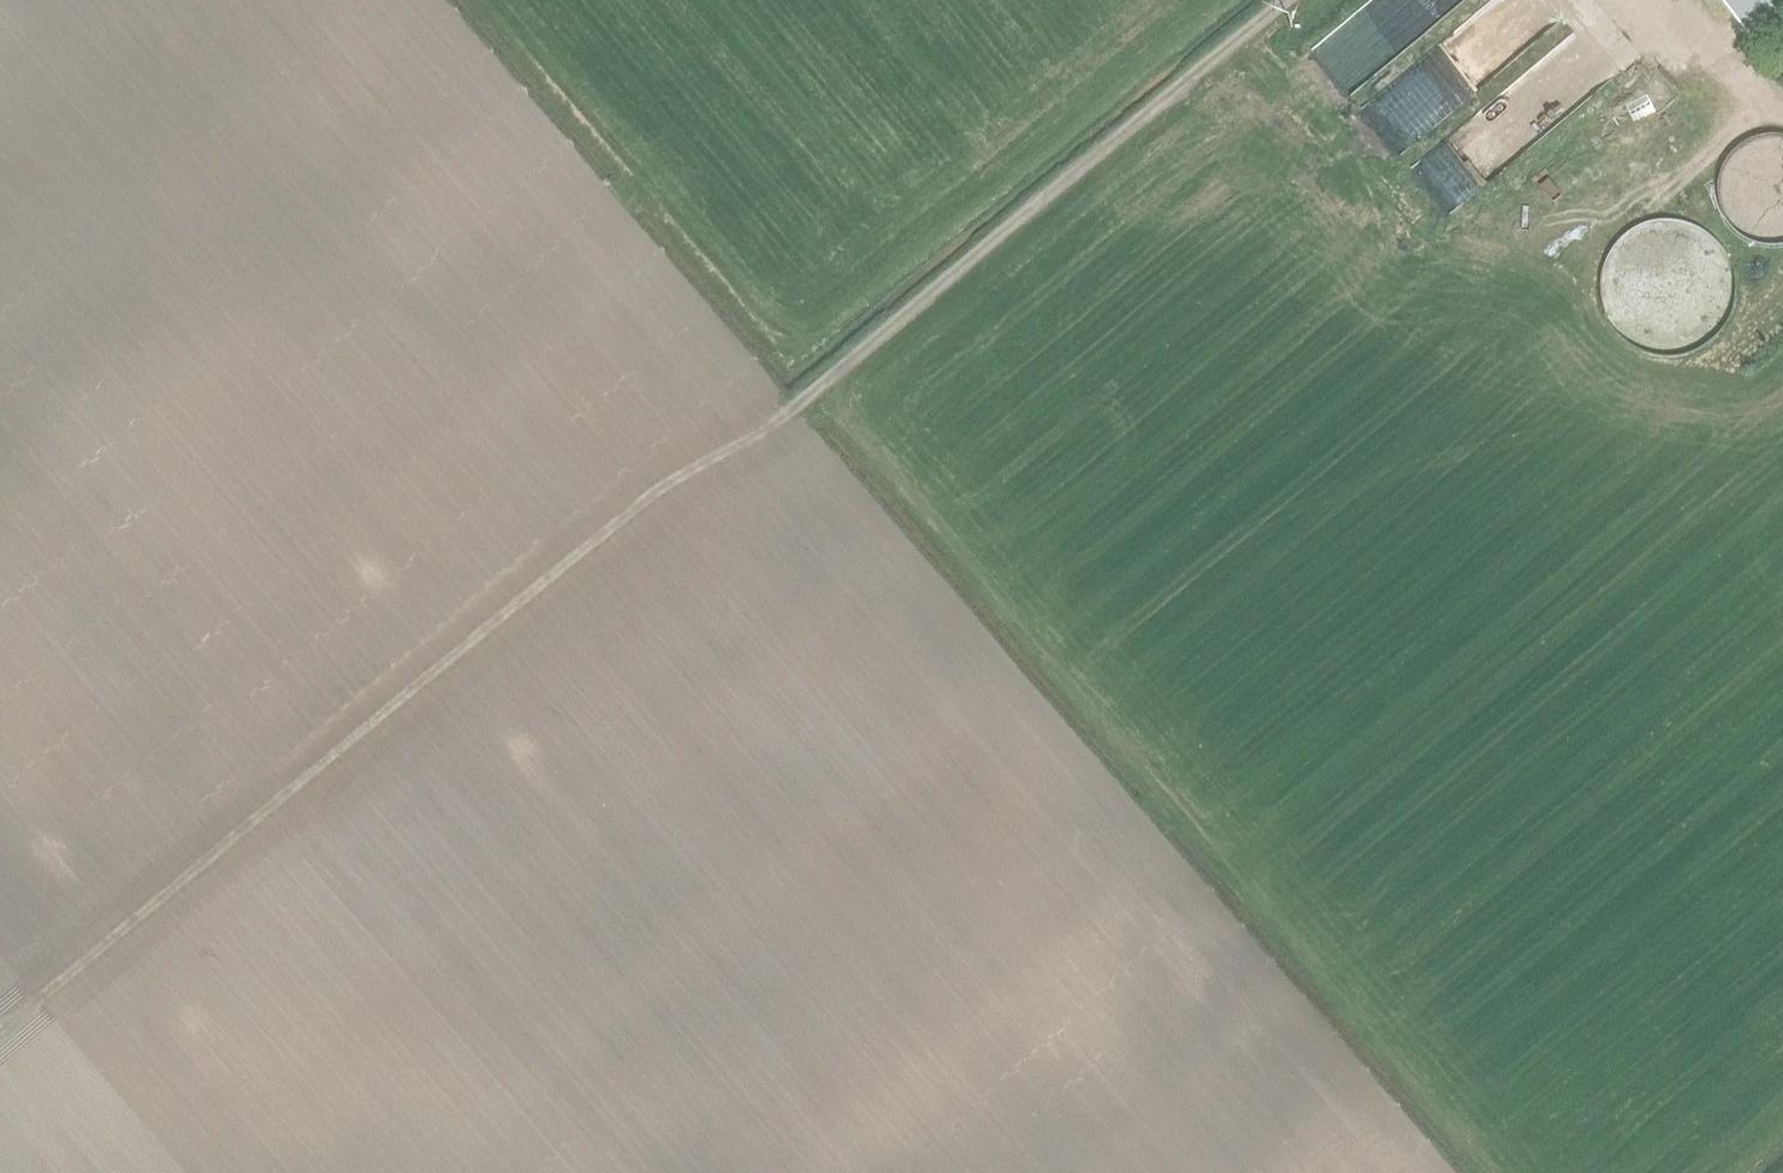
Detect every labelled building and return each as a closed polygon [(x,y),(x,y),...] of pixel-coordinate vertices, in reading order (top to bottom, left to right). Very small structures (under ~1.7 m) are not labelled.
[(1751,40),(1782,13),(1782,0),(1718,0),(1751,40)] [(1339,109),(1362,83),(1320,44),(1297,69),(1339,109)] [(1397,152),(1451,111),(1444,102),(1460,90),(1443,67),(1425,81),(1418,72),(1423,68),(1419,63),(1362,106),(1397,152)] [(1782,145),(1782,141),(1755,135),(1737,220),(1782,230),(1782,173),(1778,171),(1782,145)] [(1443,190),(1455,204),(1501,166),(1495,159),(1485,168),(1478,160),(1443,190)]
